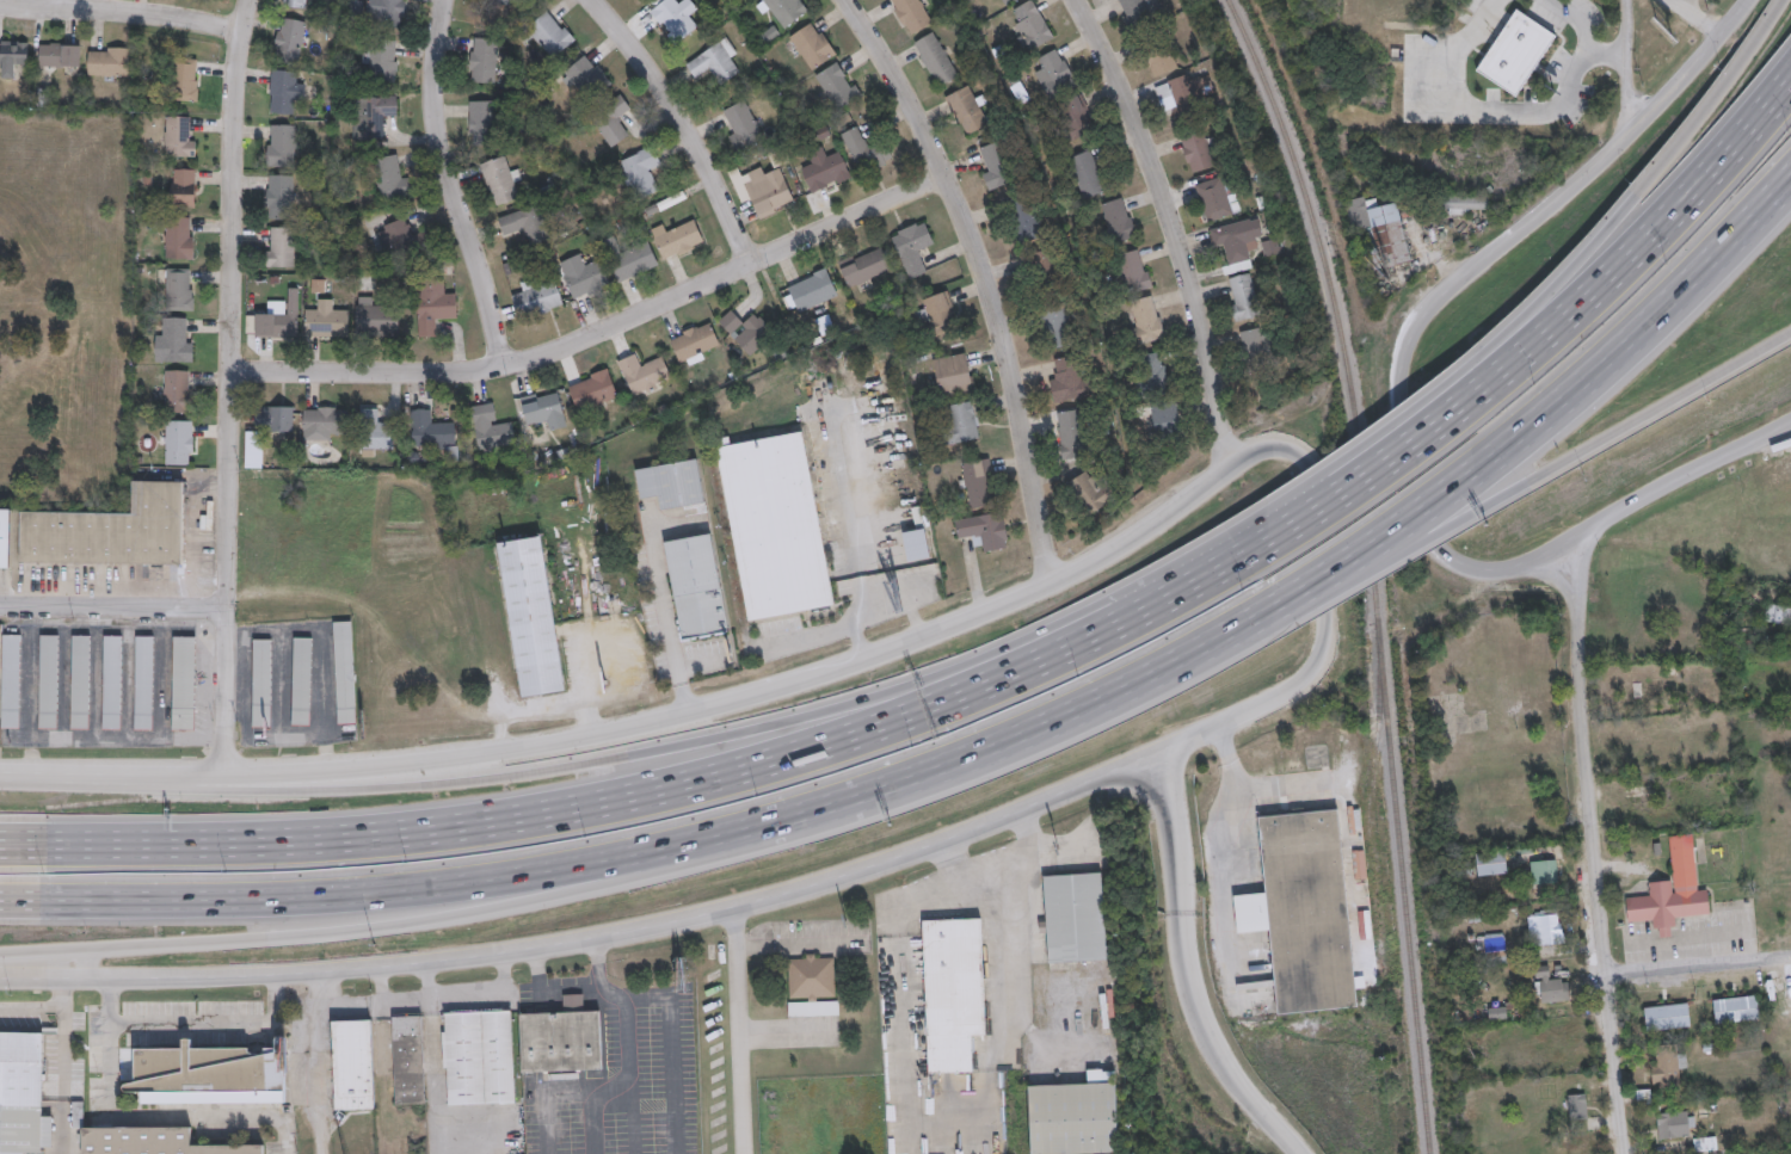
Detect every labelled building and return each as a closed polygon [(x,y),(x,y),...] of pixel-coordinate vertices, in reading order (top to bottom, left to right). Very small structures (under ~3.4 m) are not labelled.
[(407,0),(367,0),(364,21),(403,26),(407,0)] [(690,17),(699,9),(691,0),(682,0),(678,3),(675,0),(663,0),(649,12),(676,45),(698,27),(690,17)] [(785,30),(810,9),(802,0),(760,0),(785,30)] [(935,22),(921,0),(890,0),(912,36),(935,22)] [(1020,22),(1013,26),(1028,53),(1055,38),(1034,0),(1031,0),(1014,9),(1020,22)] [(1161,9),(1157,0),(1119,0),(1130,24),(1161,9)] [(1516,97),(1557,33),(1515,8),(1476,70),(1516,97)] [(576,40),(550,9),(527,28),(552,59),(576,40)] [(300,65),(307,21),(281,17),(274,61),(300,65)] [(812,71),(837,54),(815,21),(790,39),(812,71)] [(936,88),(959,78),(938,30),(915,40),(936,88)] [(497,83),(499,39),(472,38),(470,82),(497,83)] [(363,81),(397,82),(399,40),(365,39),(363,81)] [(742,72),(726,40),(686,60),(694,76),(707,70),(716,86),(742,72)] [(29,65),(29,42),(0,42),(0,65),(1,65),(1,78),(15,78),(15,65),(29,65)] [(82,43),(39,43),(39,66),(82,66),(82,43)] [(89,76),(130,76),(130,47),(89,47),(89,76)] [(1052,97),(1077,81),(1057,48),(1032,64),(1052,97)] [(1157,76),(1177,65),(1167,48),(1147,59),(1157,76)] [(611,82),(589,53),(564,71),(586,101),(611,82)] [(199,100),(199,58),(174,58),(174,100),(199,100)] [(835,111),(861,98),(842,61),(816,74),(835,111)] [(296,83),(297,71),(272,69),(269,112),(292,114),(293,101),(305,102),(306,83),(296,83)] [(1160,96),(1174,95),(1176,117),(1197,114),(1192,77),(1158,82),(1160,96)] [(944,98),(965,136),(989,123),(968,84),(944,98)] [(590,116),(612,147),(632,134),(620,117),(631,109),(622,95),(590,116)] [(1071,141),(1095,131),(1081,95),(1056,106),(1071,141)] [(354,139),(385,139),(385,118),(397,118),(397,96),(354,96),(354,139)] [(470,144),(496,144),(496,101),(470,101),(470,144)] [(732,146),(757,144),(754,103),(728,105),(732,146)] [(192,128),(192,116),(165,116),(165,157),(196,157),(196,128),(192,128)] [(841,133),(861,175),(894,160),(885,139),(873,145),(863,123),(841,133)] [(268,166),(297,166),(297,124),(268,124),(268,166)] [(1181,136),(1191,172),(1216,165),(1205,129),(1181,136)] [(991,190),(1012,182),(995,141),(975,150),(991,190)] [(842,150),(829,155),(825,145),(808,152),(813,165),(802,169),(811,194),(853,178),(842,150)] [(618,159),(633,200),(659,191),(652,169),(662,166),(655,146),(618,159)] [(1070,155),(1083,198),(1107,191),(1094,148),(1070,155)] [(380,199),(412,195),(409,166),(400,167),(399,154),(375,157),(380,199)] [(495,207),(518,199),(513,186),(523,183),(517,165),(509,168),(505,155),(480,164),(495,207)] [(759,219),(797,202),(783,169),(769,174),(765,164),(740,175),(759,219)] [(196,168),(171,168),(171,206),(196,206),(196,168)] [(267,218),(294,218),(294,174),(267,174),(267,218)] [(1235,214),(1224,176),(1196,184),(1207,222),(1235,214)] [(1399,202),(1377,205),(1374,196),(1349,200),(1359,257),(1378,253),(1380,267),(1410,263),(1399,202)] [(1101,204),(1113,243),(1137,236),(1124,197),(1101,204)] [(542,203),(498,217),(505,238),(526,231),(531,244),(553,237),(542,203)] [(1039,234),(1039,208),(1015,208),(1015,234),(1039,234)] [(194,217),(167,217),(167,259),(194,259),(194,217)] [(375,228),(386,261),(433,245),(428,230),(414,235),(408,217),(375,228)] [(1213,230),(1223,270),(1247,265),(1244,254),(1257,251),(1254,240),(1263,238),(1258,219),(1213,230)] [(651,229),(664,261),(707,244),(697,220),(669,232),(666,223),(651,229)] [(908,280),(931,272),(923,247),(934,243),(926,220),(891,233),(908,280)] [(267,267),(295,267),(295,227),(267,227),(267,267)] [(618,282),(660,265),(650,241),(626,251),(619,234),(601,241),(618,282)] [(890,271),(880,247),(839,264),(849,288),(890,271)] [(1129,295),(1153,287),(1140,248),(1116,256),(1129,295)] [(1032,252),(1036,282),(1058,279),(1054,249),(1032,252)] [(608,290),(602,262),(565,270),(571,298),(608,290)] [(787,285),(802,317),(831,304),(829,298),(839,293),(827,267),(787,285)] [(194,268),(167,268),(167,311),(194,311),(194,268)] [(1239,323),(1262,316),(1249,275),(1227,281),(1239,323)] [(418,337),(436,337),(436,323),(459,322),(458,292),(445,292),(445,280),(417,280),(418,337)] [(565,305),(557,280),(512,294),(517,310),(537,304),(540,313),(565,305)] [(300,337),(300,287),(288,287),(288,300),(269,300),(269,313),(256,313),(256,337),(300,337)] [(933,331),(960,321),(947,289),(920,300),(933,331)] [(399,336),(399,308),(377,308),(377,296),(356,296),(356,336),(399,336)] [(305,337),(349,337),(349,310),(338,310),(338,303),(315,303),(315,308),(305,308),(305,337)] [(1042,347),(1069,347),(1069,304),(1042,304),(1042,347)] [(718,322),(751,355),(775,331),(755,312),(747,320),(733,307),(718,322)] [(193,361),(193,317),(156,317),(156,361),(193,361)] [(682,367),(723,348),(709,320),(669,339),(682,367)] [(1273,328),(1242,333),(1246,365),(1277,361),(1273,328)] [(967,351),(932,360),(942,400),(977,391),(967,351)] [(1136,358),(1143,395),(1170,389),(1162,352),(1136,358)] [(618,361),(633,396),(673,379),(662,355),(641,364),(636,353),(618,361)] [(1083,356),(1050,360),(1055,401),(1087,398),(1083,356)] [(577,412),(620,399),(610,368),(567,381),(577,412)] [(192,412),(192,369),(165,369),(165,412),(192,412)] [(521,397),(527,423),(542,419),(545,432),(568,426),(559,388),(521,397)] [(954,443),(981,438),(975,400),(948,405),(954,443)] [(1150,410),(1160,438),(1185,429),(1176,401),(1150,410)] [(497,402),(472,405),(478,449),(518,444),(515,422),(500,424),(497,402)] [(265,406),(265,430),(294,431),(294,406),(265,406)] [(304,407),(304,439),(346,439),(346,407),(304,407)] [(395,422),(379,422),(379,409),(360,409),(361,452),(395,451),(395,422)] [(411,449),(458,448),(458,421),(434,422),(433,409),(411,409),(411,449)] [(1063,459),(1086,457),(1081,410),(1058,412),(1063,459)] [(166,465),(194,465),(194,420),(166,420),(166,465)] [(745,619),(832,606),(806,432),(730,443),(728,437),(718,438),(745,619)] [(635,467),(640,501),(656,499),(657,510),(704,504),(698,458),(635,467)] [(991,458),(961,462),(969,511),(998,506),(991,458)] [(1091,514),(1114,499),(1093,467),(1070,482),(1091,514)] [(184,563),(184,480),(133,480),(133,512),(20,511),(20,562),(184,563)] [(12,567),(12,508),(0,508),(0,567),(12,567)] [(956,518),(959,543),(983,540),(984,552),(1008,548),(1003,511),(956,518)] [(665,539),(679,638),(728,630),(713,532),(665,539)] [(498,541),(519,697),(565,691),(543,535),(498,541)] [(1766,604),(1790,605),(1790,623),(1765,622),(1766,604)] [(356,722),(352,621),(334,621),(337,722),(356,722)] [(2,727),(20,727),(20,634),(2,634),(2,727)] [(90,635),(72,634),(70,728),(90,728),(90,635)] [(59,635),(39,635),(39,728),(59,728),(59,635)] [(103,728),(122,728),(122,635),(103,635),(103,728)] [(135,729),(153,729),(153,635),(135,635),(135,729)] [(196,635),(172,635),(172,730),(196,730),(196,635)] [(293,724),(312,724),(312,637),(293,637),(293,724)] [(271,638),(253,638),(253,726),(271,726),(271,638)] [(1355,1006),(1278,1012),(1272,930),(1237,932),(1235,894),(1266,891),(1260,815),(1340,809),(1355,1006)] [(1673,880),(1669,835),(1694,833),(1698,889),(1707,888),(1710,914),(1673,917),(1674,936),(1655,937),(1654,919),(1626,921),(1625,896),(1649,895),(1649,881),(1673,880)] [(1476,852),(1507,852),(1507,874),(1476,874),(1476,852)] [(1532,883),(1532,859),(1556,859),(1557,883),(1532,883)] [(1046,962),(1042,875),(1106,872),(1109,959),(1046,962)] [(1564,942),(1531,945),(1528,911),(1561,908),(1564,942)] [(927,1072),(923,919),(983,918),(985,1035),(971,1035),(972,1070),(927,1072)] [(1479,933),(1506,933),(1506,959),(1479,959),(1479,933)] [(835,998),(787,998),(787,955),(835,955),(835,998)] [(1550,965),(1550,976),(1569,976),(1569,1002),(1534,1002),(1534,965),(1550,965)] [(521,1012),(562,1011),(562,994),(585,993),(585,1010),(601,1010),(602,1070),(522,1072),(521,1012)] [(1712,999),(1756,994),(1760,1018),(1716,1023),(1712,999)] [(788,1014),(788,1000),(839,1000),(839,1014),(788,1014)] [(1691,1026),(1647,1031),(1644,1006),(1688,1001),(1691,1026)] [(443,1011),(512,1008),(515,1103),(445,1104),(443,1011)] [(424,1013),(425,1104),(393,1104),(393,1014),(424,1013)] [(333,1109),(333,1019),(374,1019),(374,1109),(333,1109)] [(23,1153),(0,1153),(0,1032),(43,1032),(42,1117),(51,1117),(51,1144),(41,1144),(41,1153),(23,1153)] [(287,1101),(142,1103),(142,1092),(125,1092),(125,1082),(135,1082),(135,1048),(187,1048),(276,1048),(276,1036),(287,1036),(287,1101)] [(1682,1050),(1682,1085),(1651,1086),(1651,1050),(1682,1050)] [(1119,1153),(1074,1153),(1029,1153),(1028,1084),(1088,1082),(1088,1070),(1116,1069),(1119,1153)] [(1587,1093),(1587,1118),(1568,1118),(1568,1093),(1587,1093)] [(1658,1138),(1656,1112),(1687,1110),(1690,1136),(1658,1138)] [(264,1144),(264,1153),(82,1153),(82,1127),(191,1127),(191,1144),(264,1144)]
